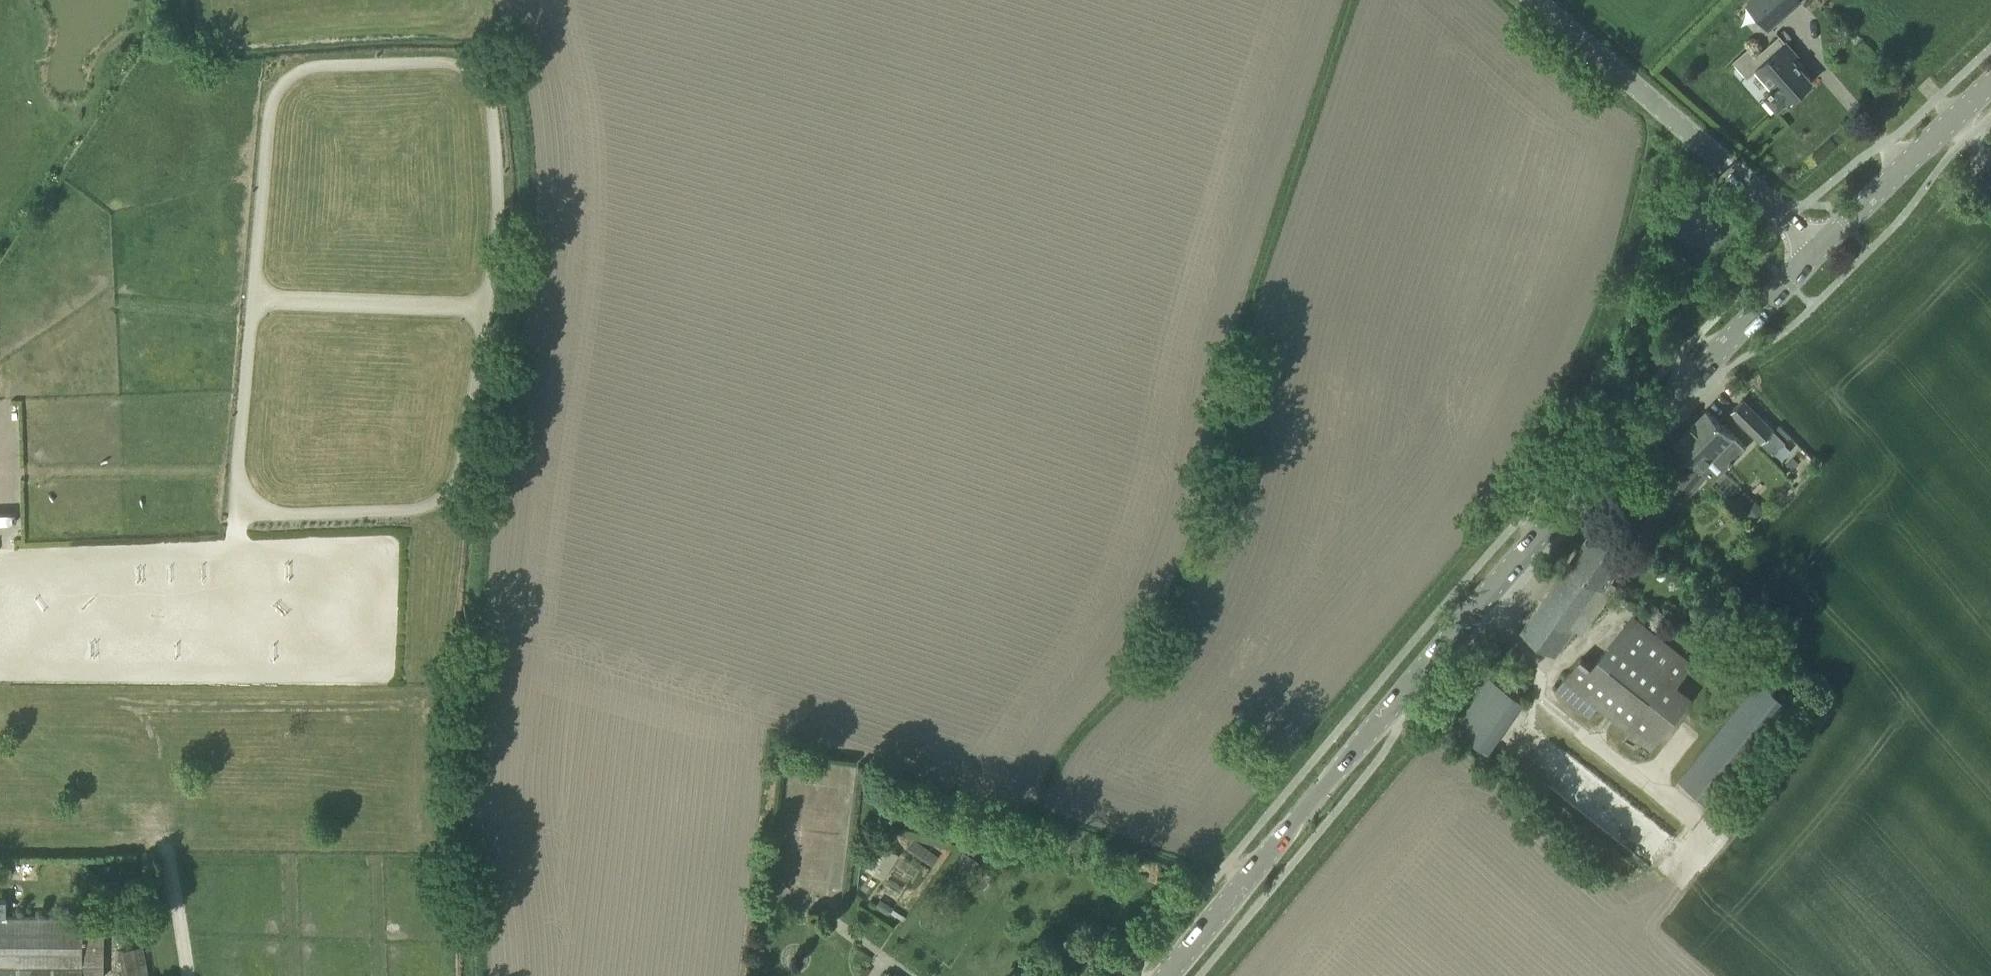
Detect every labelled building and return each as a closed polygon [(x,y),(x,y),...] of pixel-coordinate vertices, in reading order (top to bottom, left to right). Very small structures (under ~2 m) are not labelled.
[(1769,28),(1800,0),(1752,0),(1747,4),(1769,28)] [(1756,55),(1748,46),(1733,60),(1748,77),(1757,69),(1772,86),(1769,88),(1772,90),(1765,96),(1777,110),(1786,103),(1813,80),(1793,57),(1797,53),(1780,34),(1756,55)] [(1743,398),(1730,412),(1761,443),(1763,442),(1773,453),(1786,440),(1775,429),(1743,398)] [(1722,422),(1707,408),(1674,443),(1688,457),(1700,470),(1712,481),(1733,461),(1746,448),(1722,422)] [(1705,477),(1676,452),(1630,506),(1652,525),(1672,503),(1678,508),(1694,489),(1705,477)] [(1633,544),(1615,531),(1598,520),(1521,631),(1555,655),(1575,628),(1582,633),(1615,588),(1607,582),(1633,544)] [(1602,655),(1593,666),(1581,657),(1563,680),(1565,681),(1557,692),(1589,718),(1597,707),(1650,750),(1693,697),(1677,684),(1693,664),(1633,616),(1602,655)] [(1460,730),(1501,750),(1528,693),(1487,674),(1460,730)] [(1715,809),(1795,709),(1758,679),(1678,780),(1715,809)] [(880,839),(864,865),(884,878),(900,852),(880,839)] [(963,851),(953,866),(967,876),(977,860),(963,851)] [(103,920),(6,918),(7,899),(0,899),(0,975),(102,975),(103,920)] [(142,946),(117,951),(122,975),(149,975),(142,946)]
